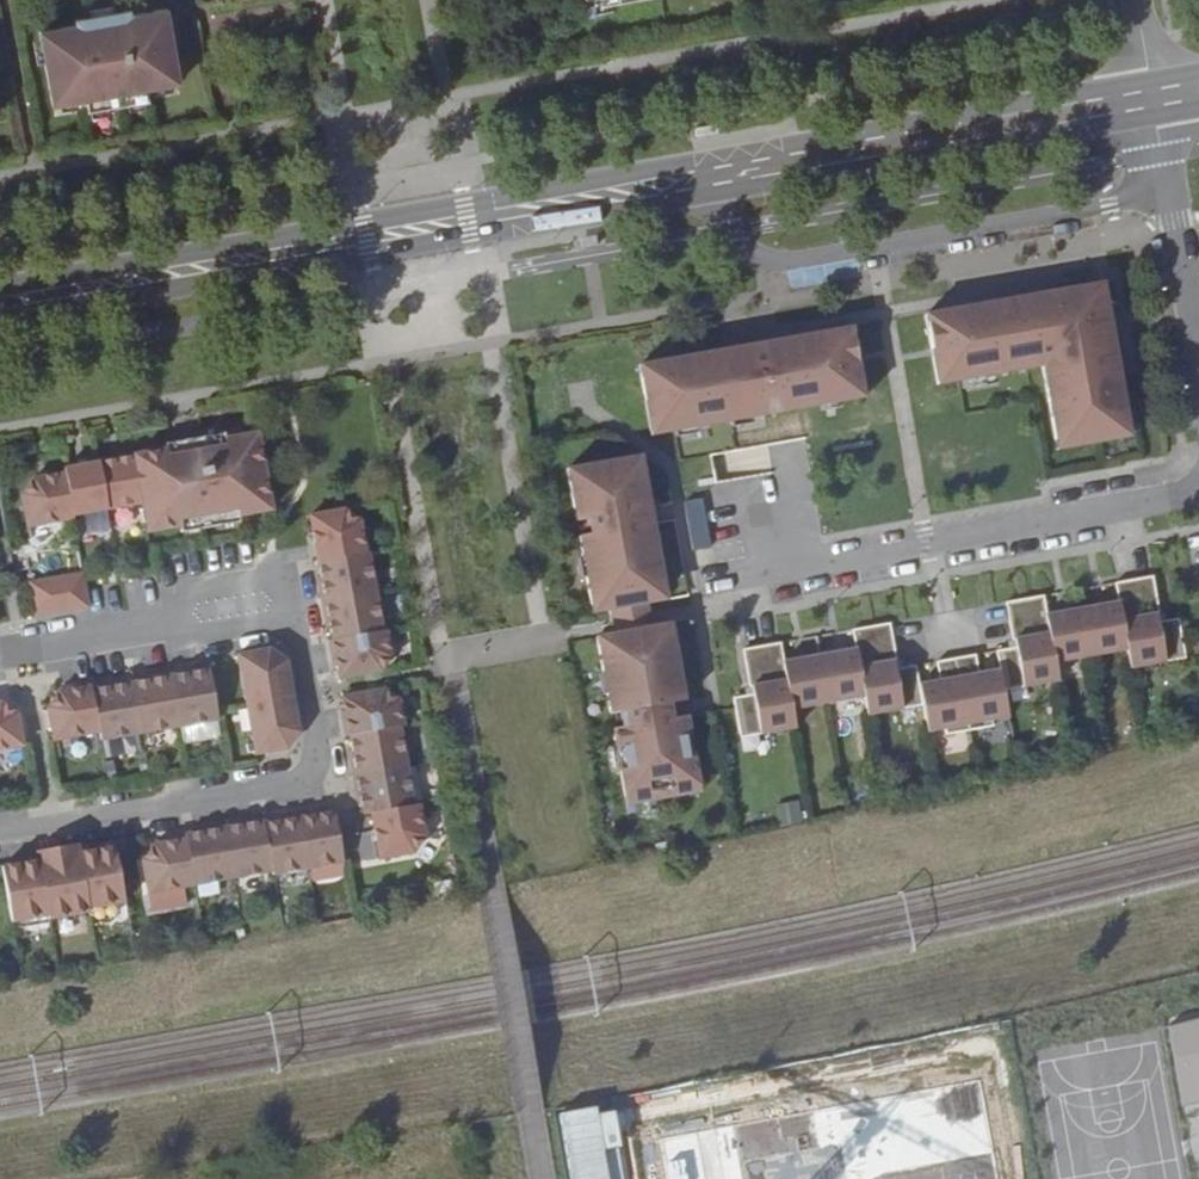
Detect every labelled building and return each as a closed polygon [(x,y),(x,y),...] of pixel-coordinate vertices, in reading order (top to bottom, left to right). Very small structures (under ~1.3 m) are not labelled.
[(180,83),(167,10),(129,16),(129,12),(129,11),(109,15),(111,27),(97,30),(95,17),(75,21),(75,22),(76,21),(77,25),(40,32),(53,106),(86,100),(88,112),(148,101),(146,89),(180,83)] [(1125,408),(1100,283),(925,314),(938,385),(1042,366),(1056,441),(1092,435),(1094,443),(1121,439),(1115,410),(1125,408)] [(728,350),(639,366),(645,399),(654,398),(658,424),(673,421),(674,429),(863,396),(851,328),(762,343),(763,351),(729,357),(728,350)] [(229,356),(207,360),(210,373),(232,369),(229,356)] [(654,398),(645,399),(651,434),(674,429),(673,421),(658,424),(654,398)] [(1129,437),(1125,408),(1115,410),(1121,439),(1129,437)] [(1092,435),(1056,441),(1057,450),(1094,443),(1092,435)] [(166,453),(135,459),(143,505),(148,533),(180,528),(181,528),(180,524),(200,520),(201,530),(220,527),(218,517),(237,513),(238,517),(239,517),(270,511),(257,436),(223,442),(222,442),(223,446),(204,450),(205,457),(189,460),(186,443),(165,446),(166,453)] [(202,440),(186,443),(189,460),(205,457),(204,450),(223,446),(222,442),(223,442),(222,436),(202,440)] [(642,471),(640,456),(604,463),(607,478),(642,471)] [(135,459),(99,465),(108,511),(143,505),(135,459)] [(649,508),(642,471),(607,478),(604,463),(566,470),(576,521),(649,508)] [(99,465),(64,471),(65,476),(73,517),(108,511),(99,465)] [(65,476),(33,482),(21,496),(27,529),(73,521),(65,476)] [(688,499),(689,545),(706,544),(705,499),(688,499)] [(649,508),(576,521),(579,537),(652,523),(649,508)] [(315,544),(318,562),(364,553),(358,521),(344,509),(309,515),(315,544)] [(239,517),(238,517),(237,513),(218,517),(220,527),(240,523),(239,517)] [(181,528),(180,528),(181,534),(201,530),(200,520),(180,524),(181,528)] [(664,592),(659,564),(652,565),(648,545),(656,543),(652,523),(579,537),(582,556),(589,555),(593,576),(586,578),(591,605),(608,602),(609,609),(649,602),(648,595),(664,592)] [(659,564),(656,543),(648,545),(652,565),(659,564)] [(364,553),(318,562),(320,575),(321,582),(318,583),(321,601),(374,592),(367,552),(364,553)] [(589,555),(582,556),(586,578),(593,576),(589,555)] [(82,573),(64,576),(70,610),(88,607),(84,581),(82,573)] [(1147,660),(1181,654),(1174,618),(1156,621),(1148,575),(1110,582),(1114,601),(1042,614),(1039,596),(1004,602),(1013,648),(995,651),(998,670),(978,674),(974,655),(935,662),(938,681),(918,685),(914,666),(894,670),(893,662),(895,662),(888,624),(851,631),(854,650),(783,663),(779,645),(742,652),(749,690),(751,689),(753,696),(733,700),(739,737),(773,731),(774,734),(796,730),(792,711),(864,697),(867,716),(889,712),(888,709),(922,702),(927,732),(944,729),(945,736),(991,726),(990,720),(1007,717),(1001,688),(1034,681),(1035,685),(1055,681),(1051,662),(1123,649),(1126,667),(1148,663),(1147,660)] [(64,576),(47,579),(53,614),(70,610),(64,576)] [(47,579),(29,582),(35,617),(53,614),(47,579)] [(374,592),(321,601),(324,619),(328,619),(329,626),(331,639),(381,631),(374,592)] [(664,592),(648,595),(649,602),(666,599),(664,592)] [(609,609),(608,602),(591,605),(592,612),(609,609)] [(670,622),(596,636),(603,672),(610,671),(614,692),(607,693),(610,713),(684,700),(680,680),(673,681),(669,660),(676,659),(670,622)] [(331,639),(328,640),(331,658),(335,658),(336,666),(339,678),(380,671),(389,657),(384,630),(381,631),(331,639)] [(238,659),(246,704),(292,696),(286,660),(269,649),(237,654),(238,659)] [(680,680),(676,659),(669,660),(673,681),(680,680)] [(187,669),(169,672),(179,726),(218,719),(216,710),(209,668),(195,671),(188,672),(187,669)] [(610,671),(603,672),(607,693),(614,692),(610,671)] [(144,680),(131,682),(140,733),(179,726),(169,672),(151,675),(151,678),(144,680)] [(109,682),(91,686),(99,732),(100,740),(140,733),(131,682),(118,685),(110,686),(109,682)] [(58,691),(47,708),(53,740),(99,732),(91,686),(58,691)] [(345,717),(342,718),(345,736),(349,735),(398,727),(402,726),(397,699),(383,689),(342,696),(344,710),(345,717)] [(292,696),(246,704),(254,754),(287,749),(298,732),(292,696)] [(684,700),(610,713),(612,723),(686,709),(684,700)] [(23,746),(18,713),(1,702),(0,702),(0,750),(23,746)] [(689,729),(686,709),(612,723),(616,742),(623,740),(626,762),(620,763),(625,791),(641,788),(643,796),(683,788),(682,780),(698,777),(693,750),(686,751),(683,730),(689,729)] [(398,727),(349,735),(351,749),(352,757),(349,757),(352,775),(405,766),(398,727)] [(689,729),(683,730),(686,751),(693,750),(689,729)] [(623,740),(616,742),(620,763),(626,762),(623,740)] [(405,766),(352,775),(355,793),(359,793),(360,801),(363,814),(371,813),(412,805),(405,766)] [(698,777),(682,780),(683,788),(700,785),(698,777)] [(641,788),(625,791),(626,799),(643,796),(641,788)] [(802,801),(779,803),(781,822),(804,820),(802,801)] [(417,804),(371,813),(379,858),(412,852),(423,837),(417,804)] [(316,810),(298,814),(308,868),(343,862),(336,818),(334,811),(325,812),(317,814),(316,810)] [(273,821),(264,823),(272,871),(272,875),(308,868),(298,814),(280,817),(281,820),(273,821)] [(241,820),(223,823),(233,878),(272,871),(264,823),(263,820),(249,822),(242,823),(241,820)] [(184,834),(186,838),(194,885),(233,878),(223,823),(205,827),(205,831),(198,832),(184,834)] [(349,835),(356,864),(377,859),(370,830),(349,835)] [(194,885),(186,838),(153,844),(141,861),(147,893),(194,885)] [(36,851),(38,860),(78,853),(77,844),(36,851)] [(80,853),(90,910),(125,905),(116,851),(115,846),(80,853)] [(78,853),(38,860),(48,918),(49,922),(90,914),(90,910),(80,853),(78,853)] [(3,871),(12,924),(48,918),(38,860),(2,866),(3,871)] [(1172,1029),(1185,1104),(1198,1102),(1198,1022),(1172,1029)] [(674,1123),(684,1178),(1013,1178),(992,1064),(884,1084),(801,1099),(674,1123)]
